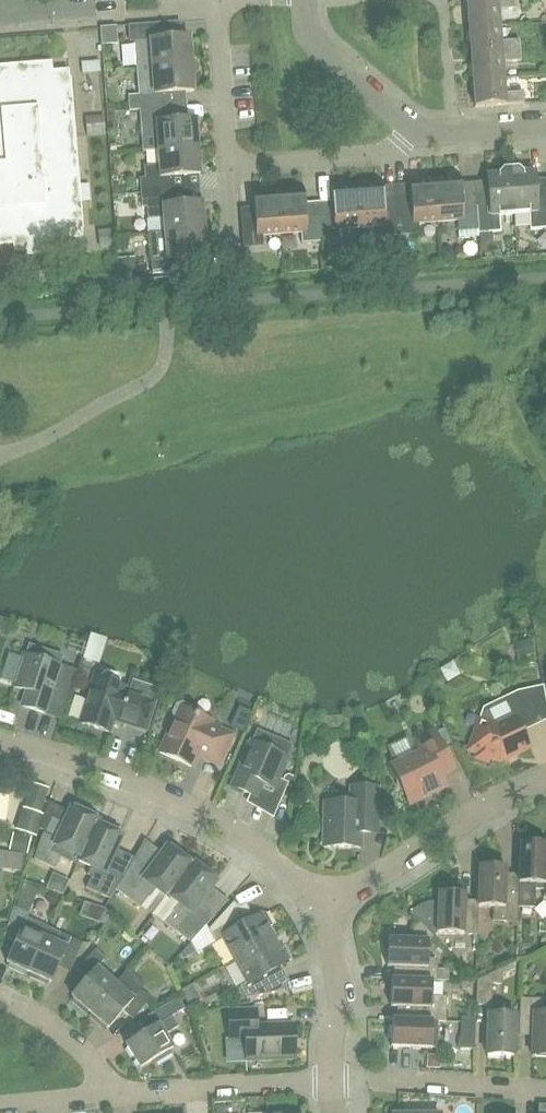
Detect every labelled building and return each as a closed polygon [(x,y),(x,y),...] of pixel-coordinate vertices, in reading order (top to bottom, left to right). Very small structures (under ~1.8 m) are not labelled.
[(500,25),(498,9),(517,8),(517,0),(471,0),(467,0),(469,27),(500,25)] [(137,68),(191,64),(189,37),(162,39),(161,23),(128,25),(129,42),(135,41),(137,68)] [(471,54),(520,50),(519,39),(501,41),(500,25),(469,27),(471,54)] [(473,80),(503,77),(502,62),(521,60),(520,50),(471,54),(473,80)] [(12,244),(29,242),(29,251),(66,248),(65,231),(83,229),(70,78),(69,69),(52,71),(51,62),(0,66),(0,245),(12,244)] [(128,96),(129,111),(140,110),(167,108),(166,93),(193,91),(191,64),(137,68),(139,95),(128,96)] [(475,107),(524,103),(523,92),(505,93),(503,77),(473,80),(475,107)] [(167,108),(140,110),(142,136),(157,135),(158,150),(198,147),(196,120),(168,122),(167,108)] [(88,136),(106,135),(104,115),(86,117),(88,136)] [(198,147),(158,150),(160,165),(144,166),(145,178),(139,178),(141,193),(173,191),(172,176),(200,174),(198,147)] [(476,207),(477,214),(478,233),(502,231),(501,215),(514,214),(511,168),(503,169),(499,174),(487,175),(489,205),(476,206),(476,207)] [(514,214),(529,213),(530,229),(545,228),(545,200),(537,201),(535,171),(523,172),(518,168),(511,168),(514,214)] [(460,177),(435,179),(438,222),(457,220),(459,238),(479,236),(478,233),(477,214),(476,207),(465,208),(462,205),(460,177)] [(412,219),(398,220),(400,236),(420,234),(419,223),(438,222),(435,179),(409,180),(412,219)] [(382,183),(357,185),(360,228),(379,226),(380,237),(400,236),(398,220),(385,221),(382,183)] [(334,225),(320,226),(322,242),(341,240),(341,229),(360,228),(357,185),(331,186),(334,225)] [(304,189),(278,190),(282,234),(301,232),(302,243),(322,242),(320,226),(307,227),(304,189)] [(242,232),(243,248),(263,246),(262,235),(282,234),(278,190),(253,192),(256,231),(242,232)] [(173,191),(141,193),(142,207),(147,207),(148,219),(164,218),(165,233),(204,230),(202,202),(174,205),(173,191)] [(152,273),(179,271),(178,259),(206,257),(204,230),(165,233),(166,248),(150,249),(152,273)] [(27,690),(22,705),(46,713),(50,700),(64,705),(74,673),(60,669),(61,666),(59,666),(62,656),(29,645),(25,655),(24,654),(14,686),(27,690)] [(80,723),(110,732),(112,724),(117,726),(123,723),(146,730),(160,688),(131,678),(128,688),(121,685),(118,676),(106,672),(98,678),(94,677),(80,723)] [(488,722),(478,727),(476,727),(468,750),(477,753),(476,758),(487,762),(489,757),(500,761),(508,758),(507,757),(516,752),(517,754),(531,747),(521,725),(525,723),(539,720),(532,688),(517,690),(505,696),(515,716),(498,724),(489,721),(488,722)] [(175,718),(160,752),(192,767),(198,753),(204,756),(203,757),(219,765),(233,735),(211,725),(212,721),(192,712),(190,707),(182,703),(177,705),(174,713),(175,718)] [(274,787),(288,757),(287,757),(292,745),(257,729),(252,741),(251,741),(232,786),(255,796),(262,782),(274,787)] [(439,773),(451,767),(452,769),(453,768),(435,731),(415,740),(421,752),(392,767),(397,778),(398,787),(405,793),(410,804),(445,786),(439,773)] [(377,787),(375,787),(353,787),(353,796),(344,795),(341,799),(341,803),(325,802),(324,846),(360,847),(361,829),(364,825),(376,826),(377,787)] [(79,861),(97,819),(89,815),(87,812),(80,808),(76,810),(72,808),(58,837),(44,831),(41,838),(34,859),(55,869),(60,857),(64,859),(68,851),(80,857),(78,861),(79,861)] [(98,820),(97,819),(79,861),(91,867),(87,874),(91,876),(86,888),(110,899),(116,889),(125,873),(108,865),(122,835),(117,833),(116,830),(108,826),(105,828),(96,824),(98,820)] [(520,842),(519,883),(519,895),(518,907),(533,907),(534,889),(544,889),(544,898),(545,898),(545,843),(520,842)] [(166,898),(185,872),(193,862),(192,862),(191,864),(187,861),(188,856),(177,848),(172,850),(168,847),(151,869),(135,857),(125,873),(116,889),(140,908),(148,898),(149,898),(156,890),(166,898)] [(165,924),(190,943),(216,915),(199,903),(216,880),(212,877),(212,872),(202,864),(196,865),(193,862),(185,872),(166,898),(167,898),(168,897),(178,904),(172,913),(173,914),(165,924)] [(479,866),(478,906),(493,907),(493,921),(518,922),(518,907),(519,895),(505,895),(506,867),(479,866)] [(410,912),(419,921),(433,936),(437,933),(477,934),(478,922),(464,922),(465,893),(438,892),(438,901),(433,901),(428,902),(423,903),(418,906),(414,909),(410,912)] [(235,960),(274,939),(268,928),(273,926),(266,913),(249,922),(240,907),(234,901),(208,929),(215,942),(223,937),(235,960)] [(25,918),(27,914),(13,907),(4,936),(16,942),(7,962),(10,964),(8,967),(25,975),(26,971),(29,972),(50,929),(25,918)] [(416,967),(415,980),(432,981),(437,981),(438,962),(434,958),(428,958),(429,940),(433,936),(419,921),(413,926),(413,940),(388,939),(387,966),(416,967)] [(61,962),(71,967),(82,944),(50,929),(29,972),(31,973),(29,977),(46,984),(48,981),(51,982),(61,962)] [(274,939),(235,960),(248,982),(240,986),(247,998),(284,991),(283,984),(275,969),(292,960),(284,947),(280,949),(274,939)] [(90,1012),(115,983),(97,967),(104,960),(94,951),(77,970),(87,979),(72,996),(74,998),(72,1001),(85,1013),(88,1010),(90,1012)] [(476,981),(475,1005),(491,1006),(491,984),(501,984),(501,969),(476,981)] [(408,1020),(419,1020),(433,1021),(446,1021),(447,1008),(447,997),(432,997),(432,981),(415,980),(392,979),(391,1006),(409,1007),(408,1020)] [(115,983),(90,1012),(92,1014),(89,1017),(103,1029),(106,1026),(108,1028),(123,1011),(133,1019),(150,1000),(140,991),(133,999),(115,983)] [(178,997),(138,1021),(145,1032),(126,1044),(140,1068),(154,1059),(156,1063),(171,1053),(169,1050),(173,1048),(165,1035),(178,1026),(172,1016),(185,1008),(178,997)] [(544,1013),(545,999),(520,998),(519,1027),(534,1028),(533,1055),(545,1056),(545,1013),(544,1013)] [(256,1010),(229,1011),(230,1039),(245,1038),(246,1059),(295,1057),(294,1024),(257,1026),(256,1010)] [(489,1014),(489,1018),(487,1055),(514,1056),(515,1015),(489,1014)] [(462,1017),(461,1022),(460,1048),(474,1049),(476,1018),(462,1017)] [(408,1020),(392,1019),(391,1046),(432,1047),(433,1021),(419,1020),(408,1020)]
